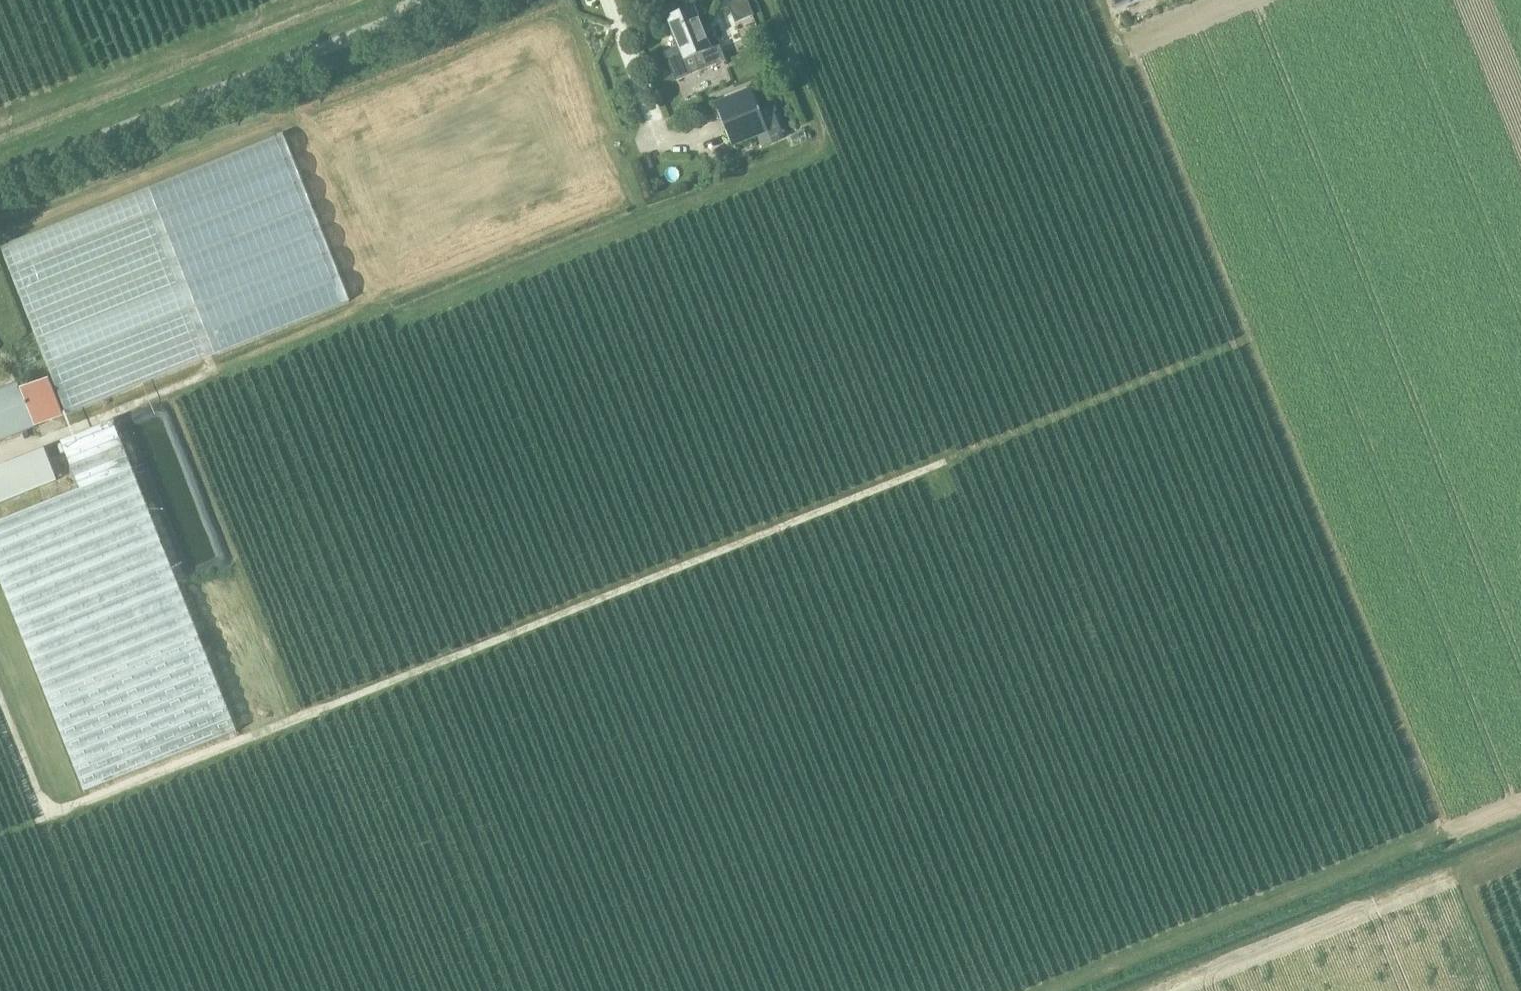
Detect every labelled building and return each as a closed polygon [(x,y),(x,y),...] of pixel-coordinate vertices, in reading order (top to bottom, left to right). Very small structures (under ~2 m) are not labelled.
[(733,19),(750,13),(745,0),(727,0),(726,0),(733,19)] [(1114,11),(1143,0),(1110,0),(1114,11)] [(708,50),(692,9),(666,20),(677,48),(664,53),(674,78),(721,60),(716,47),(708,50)] [(730,147),(765,133),(769,142),(783,135),(773,112),(776,111),(774,106),(771,107),(762,86),(749,92),(748,90),(713,104),(730,147)] [(0,247),(0,248),(67,418),(351,306),(282,134),(0,247)] [(34,427),(62,416),(48,378),(19,390),(17,384),(0,390),(0,441),(34,427)] [(60,442),(79,490),(0,521),(0,583),(83,793),(236,732),(112,421),(60,442)] [(0,468),(0,503),(56,481),(44,451),(0,468)]
